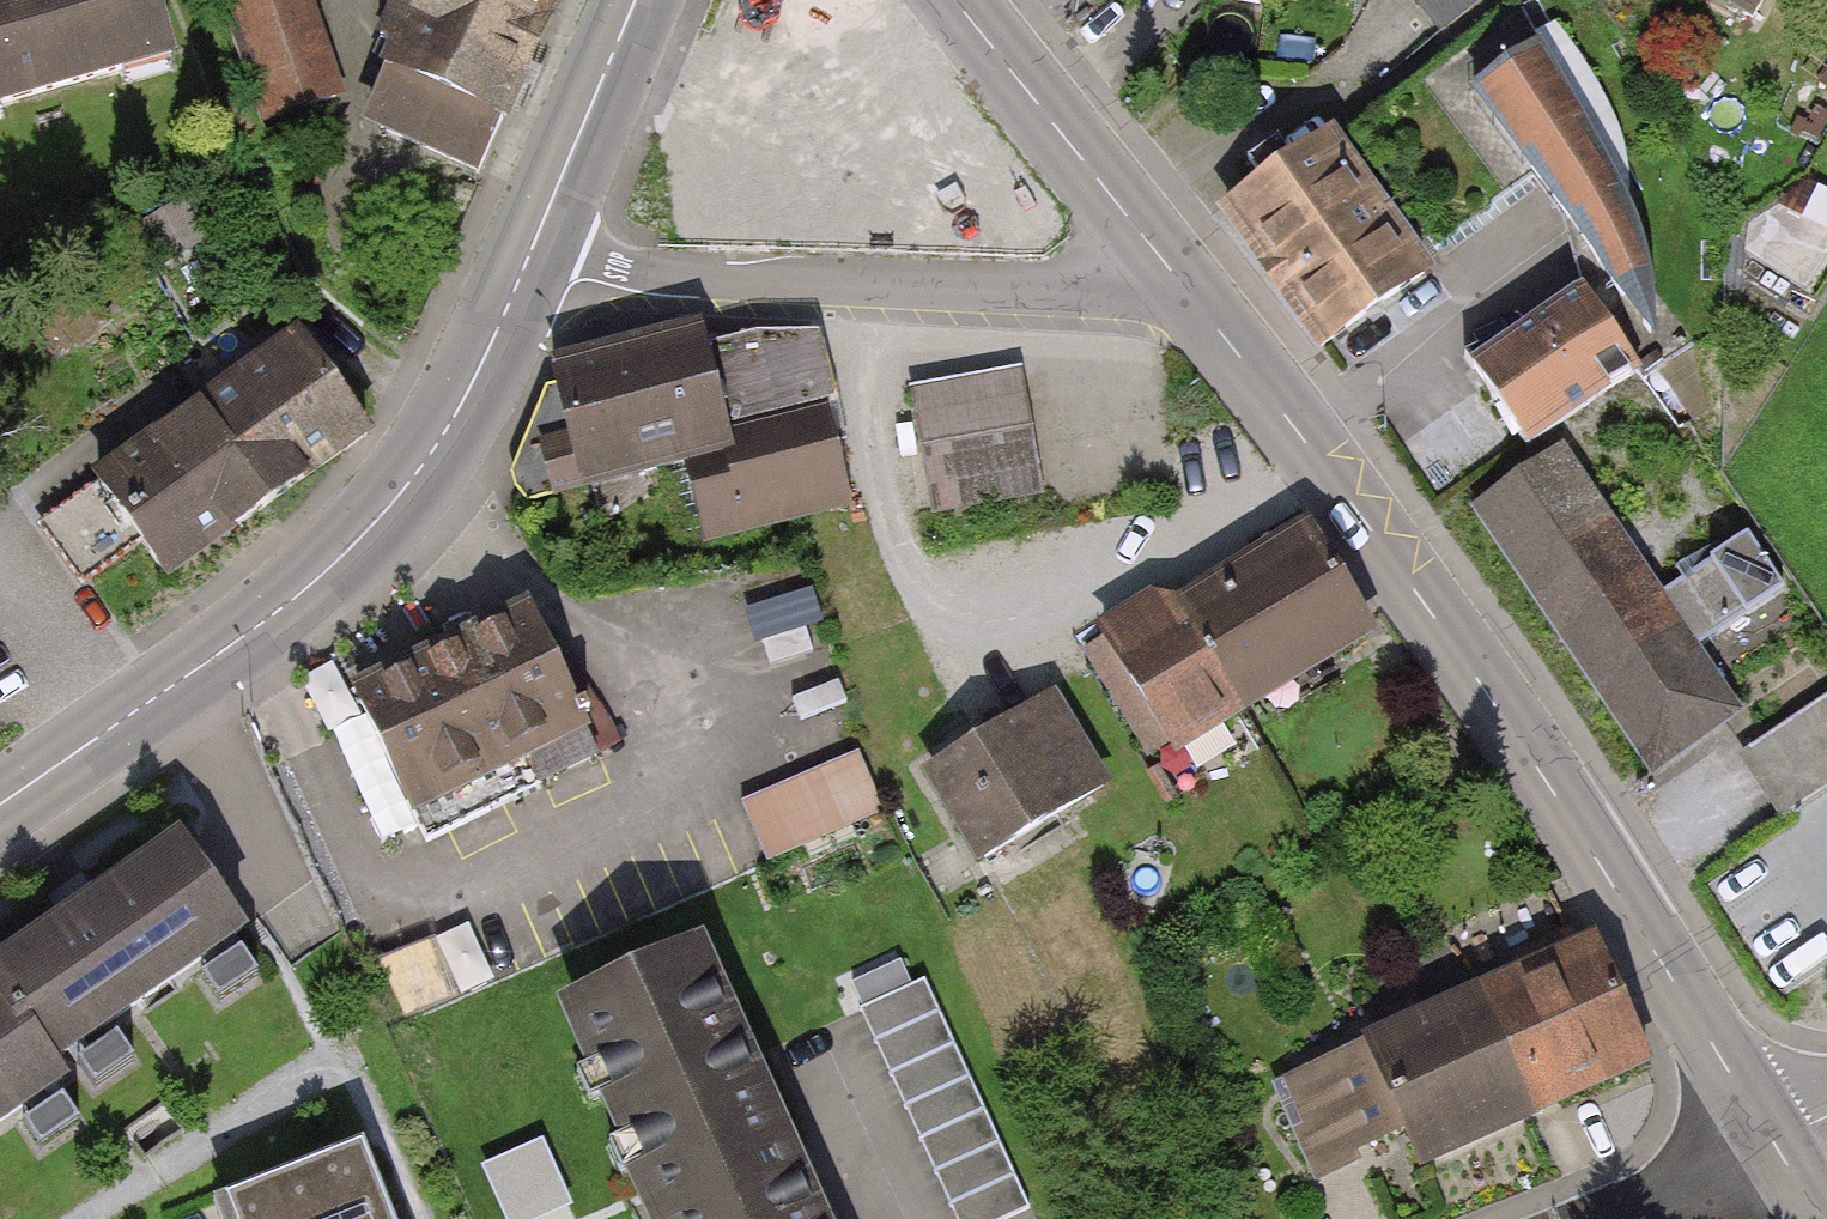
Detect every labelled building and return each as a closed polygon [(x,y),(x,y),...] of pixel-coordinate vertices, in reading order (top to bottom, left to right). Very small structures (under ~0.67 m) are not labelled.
[(0,9),(0,134),(186,78),(162,0),(31,0),(0,9)] [(261,123),(338,96),(304,0),(244,0),(220,8),(261,123)] [(477,173),(558,0),(417,0),(361,119),(477,173)] [(1584,293),(1637,369),(1645,380),(1703,340),(1704,206),(1588,0),(1520,0),(1357,135),(1388,179),(1370,193),(1387,218),(1405,205),(1438,248),(1534,177),(1609,275),(1584,293)] [(1409,6),(1438,42),(1487,2),(1486,0),(1417,0),(1409,6)] [(1770,46),(1795,0),(1685,0),(1770,46)] [(1331,139),(1228,212),(1322,345),(1426,272),(1387,218),(1370,193),(1331,139)] [(1637,369),(1584,293),(1532,330),(1466,355),(1527,447),(1637,369)] [(706,325),(555,362),(586,489),(686,464),(705,539),(851,504),(826,404),(839,400),(819,327),(758,331),(710,342),(706,325)] [(297,327),(201,396),(277,495),(370,427),(297,327)] [(1022,392),(920,412),(941,522),(1044,502),(1022,392)] [(172,571),(277,495),(201,396),(99,471),(172,571)] [(1475,526),(1524,600),(1619,537),(1571,463),(1475,526)] [(1667,610),(1619,537),(1524,600),(1655,800),(1752,737),(1703,662),(1786,608),(1751,555),(1667,610)] [(1303,541),(1177,617),(1250,735),(1375,659),(1303,541)] [(348,683),(412,836),(589,762),(525,609),(348,683)] [(1180,778),(1250,735),(1177,617),(1107,660),(1180,778)] [(1739,748),(1785,817),(1826,789),(1826,690),(1739,748)] [(931,782),(982,875),(1106,808),(1056,715),(931,782)] [(856,770),(754,814),(780,873),(882,828),(856,770)] [(48,1085),(249,955),(188,862),(0,984),(0,1021),(0,1022),(48,1085)] [(539,992),(643,1218),(819,1218),(685,925),(539,992)] [(1596,946),(1482,996),(1533,1110),(1647,1059),(1596,946)] [(849,1000),(951,1218),(975,1218),(1019,1198),(913,970),(849,1000)] [(1420,1160),(1533,1110),(1482,996),(1334,1061),(1343,1081),(1290,1104),(1315,1163),(1404,1124),(1420,1160)] [(0,1022),(0,1155),(66,1113),(48,1085),(0,1022)] [(207,1186),(220,1218),(395,1218),(359,1127),(207,1186)]
